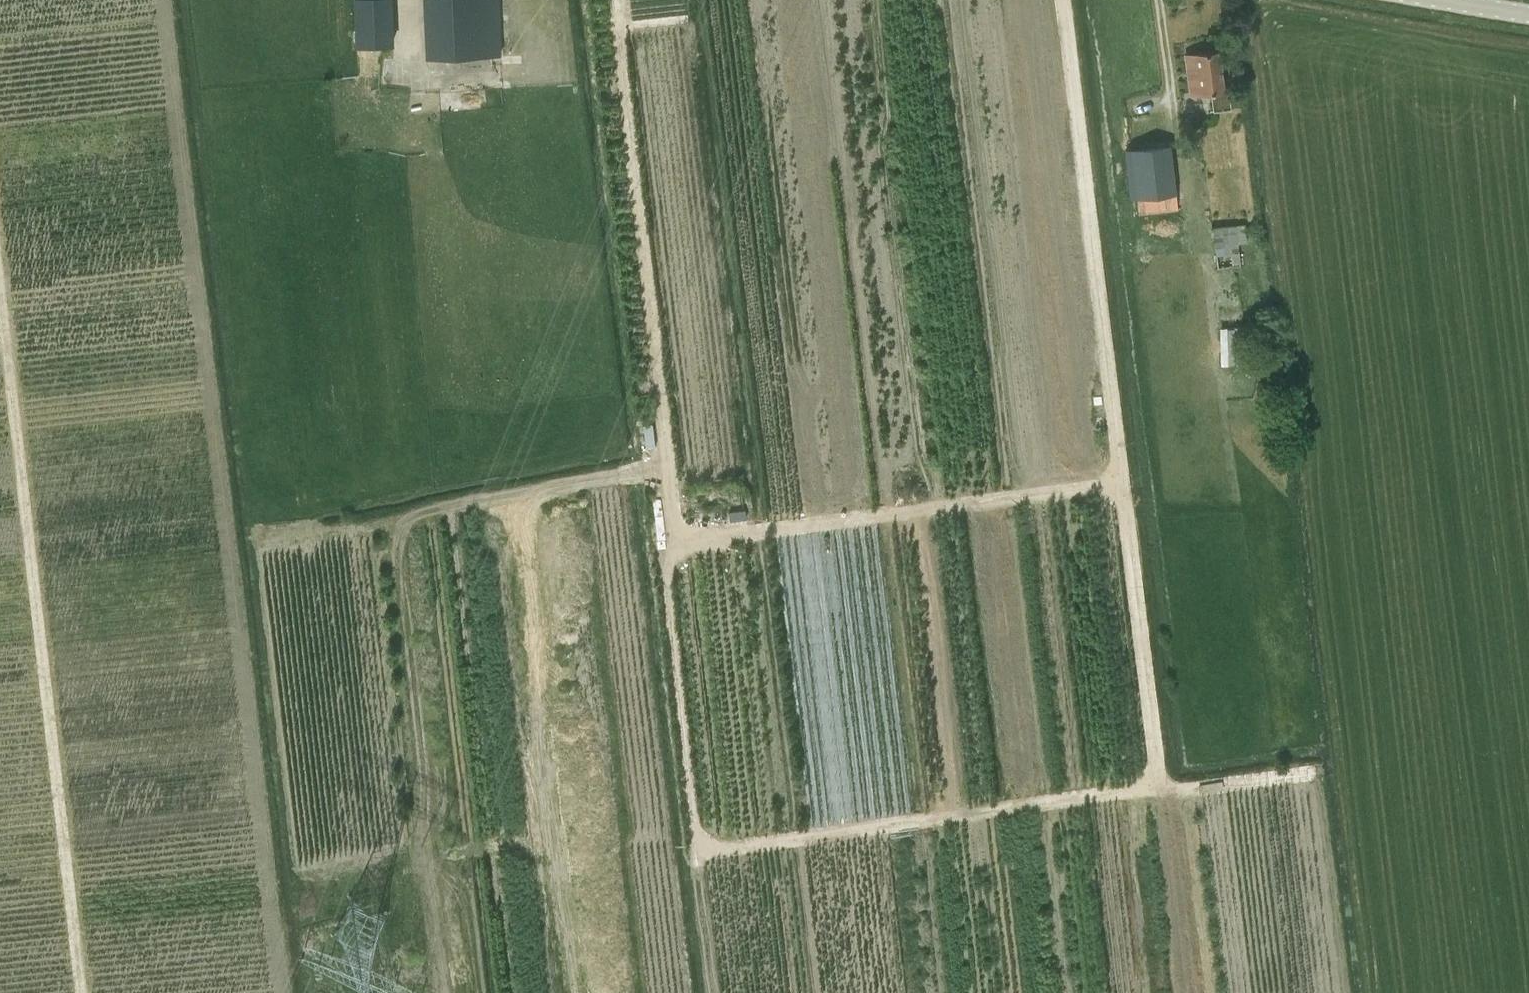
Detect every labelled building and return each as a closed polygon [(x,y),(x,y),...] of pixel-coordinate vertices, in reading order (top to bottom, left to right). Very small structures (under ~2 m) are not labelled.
[(355,46),(394,44),(392,0),(353,0),(355,46)] [(426,57),(501,55),(499,0),(423,0),(426,57)] [(1228,87),(1223,87),(1218,49),(1195,52),(1195,53),(1185,54),(1189,92),(1200,91),(1200,92),(1210,91),(1212,109),(1231,107),(1228,87)] [(1138,215),(1178,210),(1171,143),(1123,150),(1129,198),(1136,196),(1138,215)] [(1244,223),(1211,227),(1217,268),(1240,265),(1238,243),(1246,242),(1244,223)] [(1224,324),(1223,362),(1239,362),(1240,325),(1224,324)]
